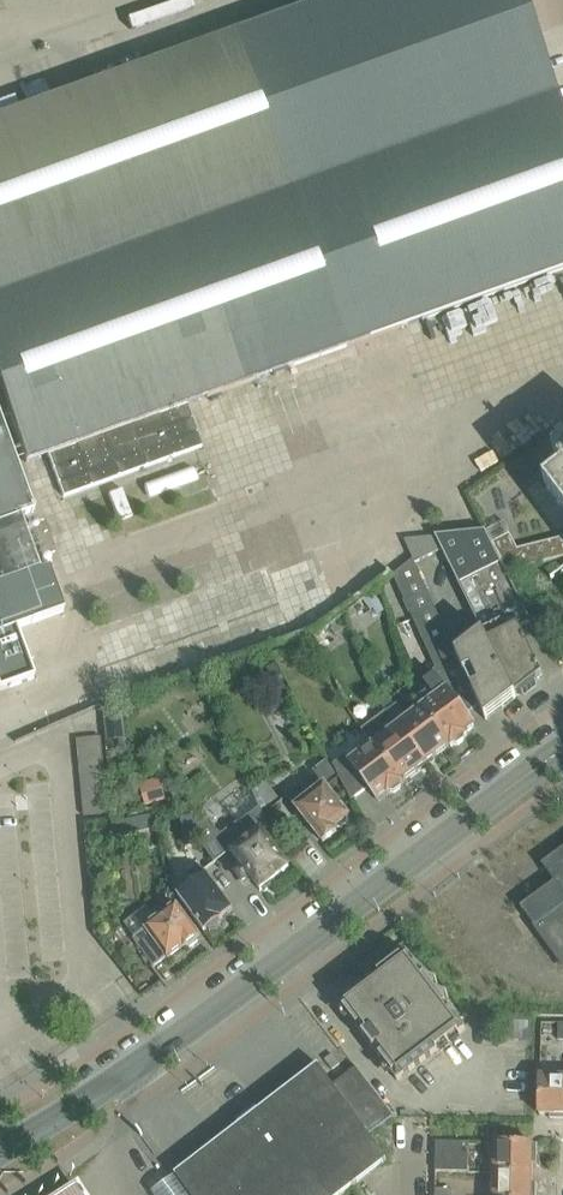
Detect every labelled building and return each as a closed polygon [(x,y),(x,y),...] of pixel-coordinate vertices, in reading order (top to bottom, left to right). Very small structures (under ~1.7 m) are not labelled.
[(26,462),(48,454),(63,496),(201,446),(186,405),(562,269),(562,110),(523,0),(321,0),(0,115),(0,391),(26,462)] [(33,512),(0,419),(0,524),(33,512)] [(547,489),(562,511),(562,476),(547,489)] [(0,525),(0,586),(39,572),(20,517),(0,525)] [(519,627),(531,622),(485,531),(436,536),(442,549),(484,633),(516,697),(544,676),(519,627)] [(442,549),(436,536),(404,539),(413,555),(416,562),(442,549)] [(91,600),(114,675),(213,643),(203,613),(273,591),(259,547),(91,600)] [(414,560),(394,577),(435,668),(433,669),(436,676),(425,683),(430,690),(416,700),(421,708),(450,747),(452,749),(455,746),(458,747),(464,743),(464,739),(467,737),(466,735),(474,729),(475,728),(466,715),(479,705),(457,655),(414,560)] [(10,686),(33,678),(15,628),(63,611),(48,569),(39,572),(0,586),(0,658),(10,686)] [(335,621),(321,632),(329,641),(342,631),(335,621)] [(516,697),(484,633),(457,655),(479,705),(486,720),(516,697)] [(450,747),(421,708),(404,721),(388,697),(380,703),(396,727),(399,725),(427,764),(450,747)] [(385,711),(363,728),(374,744),(403,782),(427,764),(399,725),(396,727),(385,711)] [(109,789),(106,715),(86,716),(89,790),(109,789)] [(403,782),(374,744),(350,762),(347,756),(334,766),(351,799),(368,787),(378,801),(387,794),(388,796),(391,793),(395,794),(401,790),(401,786),(404,783),(403,782)] [(159,780),(140,786),(146,806),(166,800),(159,780)] [(302,785),(287,797),(296,806),(295,807),(323,844),(338,832),(335,828),(337,826),(338,827),(340,828),(342,828),(343,828),(348,824),(349,821),(348,820),(347,818),(350,816),(325,784),(310,795),(302,785)] [(208,819),(198,826),(202,845),(203,845),(215,864),(232,852),(244,868),(237,873),(244,883),(251,877),(262,892),(264,889),(267,892),(276,885),(273,882),(276,881),(275,879),(289,869),(262,833),(269,828),(261,808),(252,790),(228,809),(239,823),(221,835),(208,819)] [(156,816),(123,822),(126,840),(160,834),(156,816)] [(201,867),(176,885),(183,894),(180,896),(206,931),(209,929),(211,931),(219,931),(222,923),(220,921),(223,919),(223,918),(234,910),(208,874),(208,875),(201,867)] [(557,883),(521,909),(510,917),(528,941),(539,933),(562,966),(562,879),(557,883)] [(146,905),(131,917),(142,933),(135,939),(138,946),(152,965),(165,956),(166,957),(182,946),(182,947),(186,945),(189,946),(196,941),(197,937),(200,935),(178,903),(170,909),(166,904),(152,914),(146,905)] [(407,952),(340,1004),(398,1080),(466,1029),(446,1003),(449,996),(438,992),(435,989),(438,981),(427,978),(407,952)] [(358,1066),(333,1085),(318,1066),(175,1174),(191,1194),(343,1194),(391,1159),(371,1132),(393,1116),(394,1115),(358,1066)] [(540,1075),(539,1115),(550,1115),(550,1119),(562,1119),(562,1075),(540,1075)] [(455,1142),(437,1141),(437,1171),(469,1172),(470,1153),(455,1152),(455,1142)] [(537,1162),(538,1143),(495,1142),(494,1171),(532,1172),(532,1162),(537,1162)] [(532,1172),(494,1171),(493,1194),(537,1194),(537,1182),(532,1182),(532,1172)] [(175,1174),(148,1194),(191,1194),(175,1174)] [(78,1186),(63,1194),(84,1194),(78,1186)]
